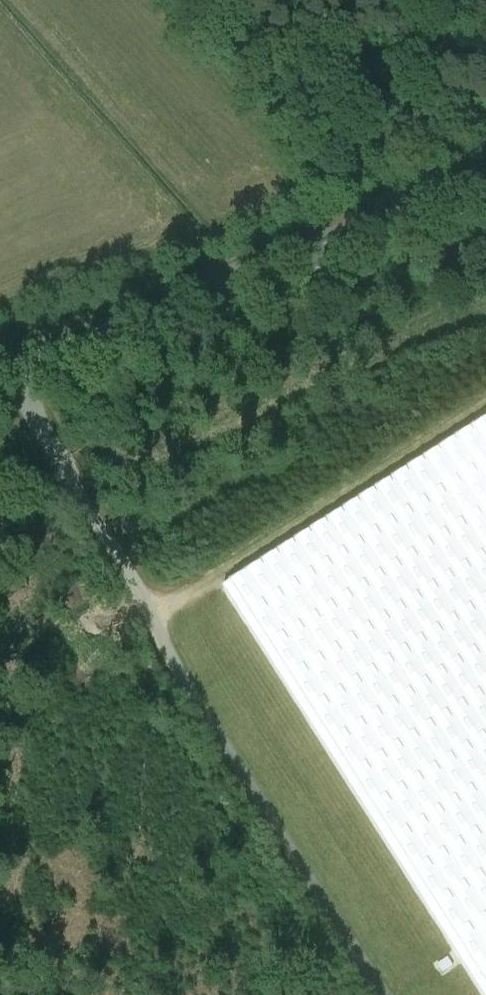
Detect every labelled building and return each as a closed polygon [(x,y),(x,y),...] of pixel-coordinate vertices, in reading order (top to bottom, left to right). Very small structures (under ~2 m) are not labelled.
[(224,581),(485,992),(485,417),(224,581)]
